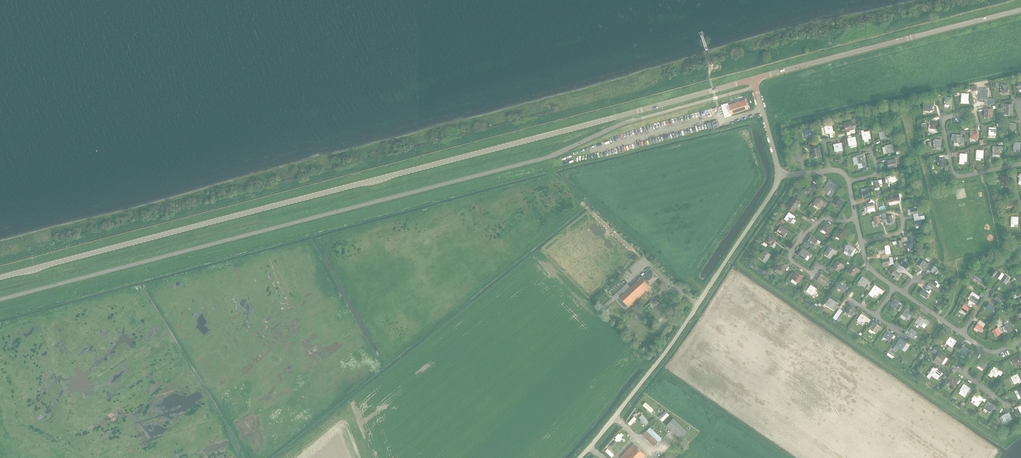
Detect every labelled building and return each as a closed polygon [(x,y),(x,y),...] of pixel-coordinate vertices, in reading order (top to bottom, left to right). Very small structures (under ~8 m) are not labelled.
[(728,104),(727,105),(729,110),(730,110),(731,114),(748,109),(745,99),(728,104)] [(923,101),(924,111),(933,110),(932,105),(934,105),(933,100),(923,101)] [(849,123),(844,124),(846,130),(849,130),(850,131),(847,132),(847,134),(850,134),(850,133),(855,132),(854,128),(853,129),(851,121),(849,122),(849,123)] [(834,131),(833,131),(832,124),(829,125),(829,126),(824,127),(826,134),(830,133),(830,137),(835,136),(834,131)] [(805,131),(806,138),(814,136),(812,129),(809,129),(809,130),(805,131)] [(882,131),(883,138),(890,136),(889,129),(886,129),(886,130),(882,131)] [(864,139),(871,137),(869,130),(861,132),(862,134),(863,134),(864,139)] [(958,144),(963,144),(964,137),(961,137),(961,135),(952,134),(952,140),(954,140),(953,142),(958,142),(958,144)] [(850,145),(857,143),(855,136),(847,138),(848,140),(849,140),(850,145)] [(836,151),(843,149),(841,142),(833,144),(834,147),(835,146),(836,151)] [(889,145),(885,146),(886,152),(893,151),(892,143),(889,144),(889,145)] [(814,156),(820,154),(819,147),(811,149),(812,151),(813,151),(814,156)] [(862,166),(866,165),(864,154),(861,154),(861,155),(856,156),(858,163),(861,162),(862,166)] [(888,160),(889,167),(897,166),(895,158),(892,159),(888,160)] [(884,176),(885,183),(895,181),(895,177),(896,177),(895,171),(892,171),(893,172),(891,172),(892,174),(884,176)] [(1002,184),(1009,185),(1009,177),(1003,177),(1003,176),(999,175),(999,179),(1002,180),(1002,184)] [(872,181),(871,181),(872,185),(873,185),(874,187),(874,190),(880,189),(879,186),(878,180),(872,181)] [(828,184),(823,190),(830,196),(836,187),(835,186),(835,185),(829,181),(827,183),(828,184)] [(806,190),(811,194),(815,188),(809,183),(807,186),(808,186),(806,190)] [(866,190),(861,191),(862,194),(863,197),(865,196),(869,195),(868,192),(871,191),(870,187),(865,188),(866,190)] [(898,193),(887,195),(888,202),(900,200),(899,197),(901,196),(900,193),(898,193)] [(833,202),(839,206),(843,200),(837,196),(835,198),(836,199),(833,202)] [(1007,196),(1006,204),(1011,204),(1011,205),(1015,206),(1015,204),(1016,199),(1014,199),(1014,197),(1007,196)] [(786,207),(792,211),(799,201),(793,197),(786,207)] [(817,200),(814,204),(820,208),(822,205),(825,207),(827,203),(824,201),(818,197),(816,199),(817,200)] [(871,202),(866,203),(867,205),(868,211),(875,209),(873,202),(874,202),(874,199),(870,200),(871,202)] [(787,219),(791,222),(795,216),(788,212),(784,219),(786,220),(787,219)] [(878,215),(873,216),(874,220),(875,223),(883,221),(883,218),(886,217),(886,216),(885,212),(878,214),(878,215)] [(822,229),(827,232),(828,233),(832,227),(826,222),(824,225),(825,225),(822,229)] [(779,232),(783,235),(787,229),(781,225),(776,232),(778,233),(779,232)] [(836,236),(842,240),(846,234),(839,229),(838,232),(839,232),(836,236)] [(909,242),(906,243),(908,250),(912,249),(913,241),(915,241),(913,234),(908,236),(909,242)] [(767,243),(771,245),(775,240),(769,235),(764,242),(767,243)] [(810,236),(806,243),(809,244),(813,246),(816,242),(816,241),(817,240),(814,238),(814,237),(811,235),(810,236)] [(846,246),(844,249),(845,250),(847,252),(852,255),(856,249),(848,243),(846,246)] [(884,245),(877,247),(878,249),(878,252),(881,252),(885,251),(886,254),(891,253),(889,244),(884,245)] [(825,252),(831,256),(835,250),(828,246),(826,248),(827,249),(825,252)] [(801,256),(804,258),(808,252),(802,248),(797,255),(800,256),(801,256)] [(760,256),(766,260),(770,254),(764,250),(762,252),(763,253),(760,256)] [(836,263),(834,266),(839,270),(841,267),(843,268),(845,266),(843,264),(837,259),(835,262),(836,263)] [(936,266),(931,262),(932,260),(931,259),(929,262),(928,263),(931,265),(926,272),(928,274),(931,270),(932,272),(936,266)] [(895,265),(902,270),(904,267),(906,268),(909,264),(903,260),(900,264),(897,262),(895,265)] [(777,268),(775,270),(781,274),(783,272),(787,266),(780,261),(778,263),(779,264),(777,268)] [(851,267),(849,270),(855,274),(857,271),(859,272),(860,270),(858,269),(852,264),(850,267),(851,267)] [(891,273),(895,276),(897,274),(898,275),(902,270),(895,265),(894,264),(892,267),(894,269),(891,273)] [(647,295),(650,293),(646,289),(649,285),(658,277),(651,268),(620,296),(629,306),(644,292),(647,295)] [(792,278),(798,282),(802,276),(795,271),(794,274),(794,275),(792,278)] [(974,277),(979,281),(982,277),(977,273),(974,277)] [(1005,273),(1001,280),(1006,284),(1011,277),(1005,273)] [(817,280),(819,282),(820,281),(823,283),(826,279),(829,281),(830,279),(827,278),(821,274),(817,280)] [(859,283),(864,287),(869,281),(862,276),(860,279),(861,279),(859,283)] [(931,279),(928,284),(932,286),(931,287),(933,288),(938,282),(936,280),(935,282),(931,279)] [(837,287),(843,291),(847,285),(840,281),(839,283),(840,284),(837,287)] [(809,292),(812,294),(816,288),(810,284),(806,291),(808,293),(809,292)] [(877,295),(879,292),(881,289),(874,285),(873,287),(874,288),(871,291),(877,295)] [(919,293),(925,297),(928,292),(922,288),(919,293)] [(975,303),(980,297),(974,293),(972,295),(970,294),(968,298),(970,299),(969,299),(975,303)] [(827,304),(831,307),(835,301),(829,297),(825,304),(827,305),(827,304)] [(891,305),(897,309),(901,303),(895,298),(893,301),(894,301),(891,305)] [(985,307),(991,311),(994,307),(988,303),(985,307)] [(853,312),(856,314),(858,311),(848,304),(847,307),(848,307),(845,311),(851,315),(853,312)] [(961,308),(966,312),(969,308),(964,304),(961,308)] [(832,319),(835,320),(842,310),(839,308),(832,319)] [(903,315),(908,319),(913,313),(906,308),(905,310),(905,311),(903,315)] [(865,321),(868,323),(870,320),(861,313),(859,315),(860,316),(857,320),(863,323),(865,321)] [(923,323),(927,325),(929,321),(926,319),(925,319),(919,315),(915,322),(917,324),(918,323),(921,325),(923,323)] [(878,329),(881,331),(883,328),(873,321),(871,324),(872,324),(870,328),(875,332),(878,329)] [(973,329),(973,330),(978,334),(980,331),(982,329),(983,327),(978,323),(973,329)] [(909,335),(913,337),(917,332),(911,328),(906,334),(908,336),(909,335)] [(891,337),(893,339),(895,336),(887,330),(885,332),(886,333),(883,336),(889,341),(891,337)] [(947,348),(951,351),(953,348),(952,347),(956,341),(950,337),(948,339),(949,339),(946,343),(949,345),(947,348)] [(898,347),(901,349),(906,342),(900,338),(892,349),(896,351),(898,347)] [(961,356),(963,358),(969,349),(962,345),(960,347),(961,348),(959,352),(962,354),(961,356)] [(939,353),(934,359),(937,361),(938,360),(941,363),(944,364),(948,359),(945,357),(939,353)] [(978,364),(983,368),(987,362),(981,358),(979,360),(980,361),(978,364)] [(998,374),(1001,375),(1002,373),(993,366),(992,369),(993,369),(990,373),(996,377),(998,374)] [(929,373),(926,376),(929,378),(931,375),(935,378),(937,374),(940,375),(940,376),(941,375),(942,375),(943,373),(938,370),(938,369),(938,368),(937,368),(936,368),(935,368),(933,367),(929,373)] [(1011,378),(1014,384),(1020,380),(1017,373),(1014,375),(1015,376),(1011,378)] [(948,382),(953,386),(957,380),(951,375),(949,378),(950,378),(948,382)] [(963,387),(960,390),(966,394),(968,391),(970,392),(971,390),(970,388),(963,383),(962,386),(963,387)] [(985,397),(984,398),(975,392),(974,395),(975,395),(972,399),(978,403),(981,399),(983,400),(982,400),(984,402),(987,398),(985,397)] [(984,408),(990,412),(994,406),(987,401),(986,404),(987,404),(984,408)] [(654,410),(646,403),(644,405),(648,409),(647,410),(649,412),(650,411),(651,412),(654,410)] [(662,421),(669,415),(667,412),(663,417),(661,415),(659,416),(661,418),(660,419),(662,421)] [(1001,416),(999,417),(1003,423),(1006,422),(1012,419),(1008,412),(1001,416)] [(666,424),(681,438),(688,430),(673,417),(666,424)] [(642,434),(655,446),(658,442),(646,430),(642,434)] [(621,433),(615,440),(617,442),(618,440),(619,441),(621,439),(620,438),(623,435),(621,433)] [(646,455),(634,443),(620,457),(643,457),(646,455)] [(605,451),(611,457),(613,454),(612,453),(613,452),(611,450),(610,451),(607,448),(605,451)]
